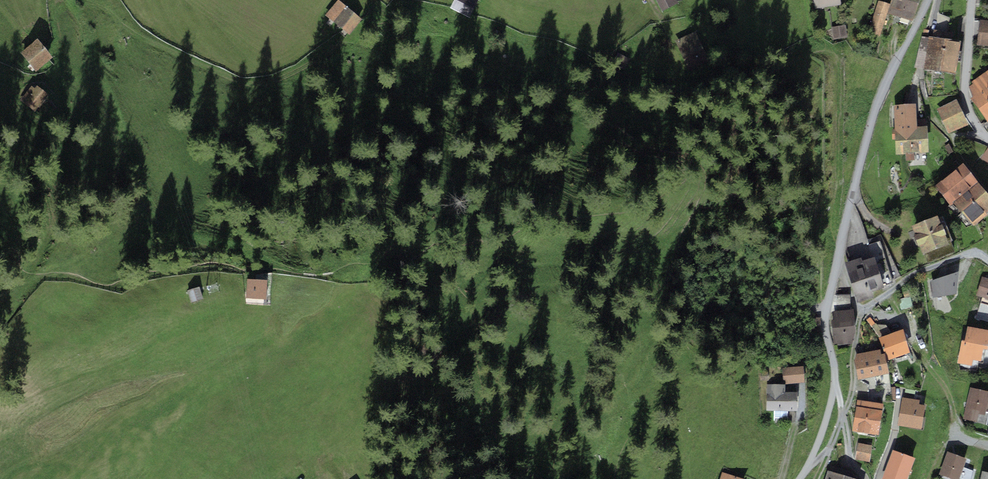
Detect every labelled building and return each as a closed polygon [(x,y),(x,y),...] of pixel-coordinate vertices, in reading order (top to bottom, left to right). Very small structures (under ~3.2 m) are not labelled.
[(339,0),(337,0),(325,15),(349,34),(362,18),(339,0)] [(450,7),(469,17),(478,0),(454,0),(450,7)] [(677,0),(656,0),(663,11),(678,2),(677,0)] [(815,8),(840,5),(840,0),(814,0),(815,8)] [(920,0),(892,0),(891,3),(879,0),(878,0),(868,32),(880,36),(887,13),(913,21),(920,0)] [(980,19),(978,45),(987,46),(987,20),(980,19)] [(845,24),(831,27),(833,39),(847,37),(845,24)] [(933,39),(930,38),(926,66),(953,70),(958,42),(951,41),(952,33),(934,30),(933,39)] [(704,50),(695,31),(675,40),(684,59),(704,50)] [(52,57),(37,38),(21,52),(36,70),(52,57)] [(987,87),(987,70),(971,81),(973,84),(968,86),(973,98),(987,87)] [(34,88),(32,85),(20,100),(35,112),(49,94),(37,85),(34,88)] [(973,98),(972,98),(987,123),(987,87),(973,98)] [(956,102),(939,110),(949,131),(966,123),(956,102)] [(916,103),(893,105),(895,128),(892,128),(892,139),(895,139),(896,154),(905,153),(906,160),(915,160),(914,152),(928,152),(927,125),(925,125),(925,118),(917,119),(916,103)] [(963,162),(935,186),(950,204),(953,202),(978,181),(963,162)] [(962,212),(987,191),(978,181),(953,202),(962,212)] [(962,212),(972,224),(987,211),(987,193),(987,191),(962,212)] [(937,215),(911,225),(923,253),(948,243),(937,215)] [(861,257),(844,262),(857,302),(873,296),(872,291),(884,287),(874,256),(862,260),(861,257)] [(959,270),(930,280),(933,297),(957,293),(959,270)] [(982,276),(976,295),(987,298),(987,278),(982,276)] [(267,279),(247,278),(246,298),(266,299),(267,279)] [(199,287),(187,290),(190,302),(202,298),(199,287)] [(853,309),(833,311),(834,320),(831,320),(834,345),(853,343),(855,332),(853,309)] [(820,317),(807,317),(807,331),(820,331),(820,317)] [(967,326),(965,340),(961,339),(957,363),(972,365),(973,359),(981,361),(983,348),(987,349),(987,329),(967,326)] [(902,329),(879,337),(887,360),(910,352),(902,329)] [(856,354),(854,361),(858,379),(888,373),(884,354),(881,354),(880,349),(856,354)] [(803,366),(782,367),(783,384),(804,382),(803,366)] [(785,384),(767,384),(766,410),(796,411),(797,392),(785,392),(785,384)] [(970,387),(963,419),(977,422),(978,414),(985,415),(986,411),(987,411),(987,392),(970,387)] [(920,400),(902,397),(898,425),(922,429),(926,405),(919,404),(920,400)] [(883,404),(857,400),(853,430),(879,434),(883,404)] [(872,445),(858,442),(855,459),(869,462),(872,445)] [(893,450),(882,478),(884,478),(907,478),(915,458),(893,450)] [(948,451),(939,474),(953,478),(959,478),(960,478),(964,478),(967,470),(963,468),(966,459),(948,451)] [(827,470),(824,478),(860,478),(849,471),(831,466),(829,471),(827,470)]
